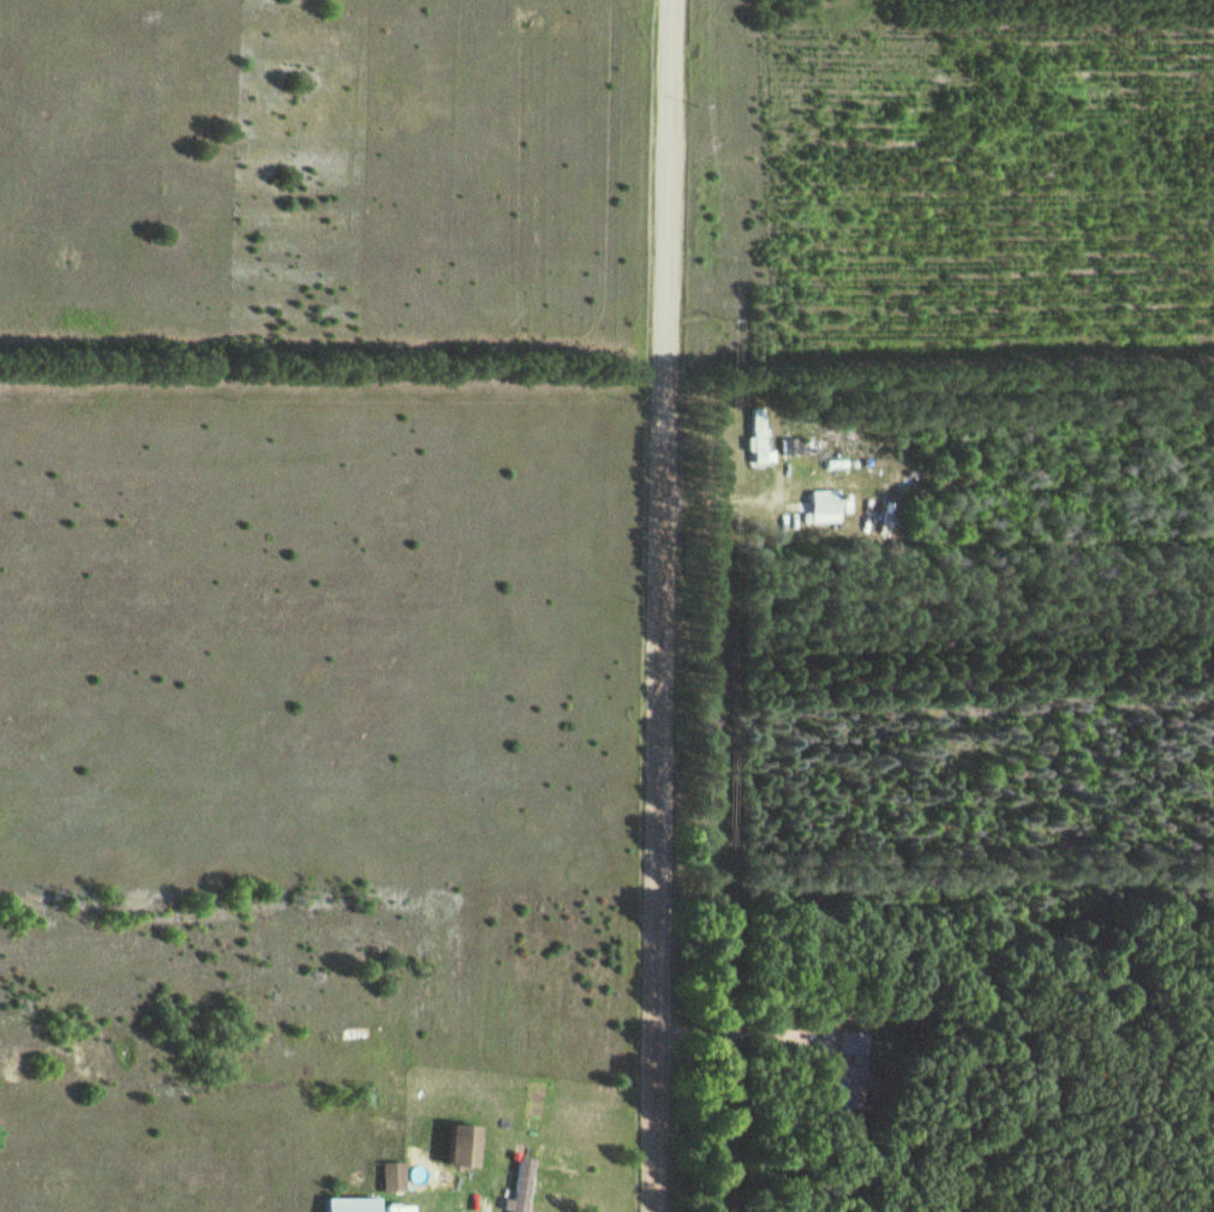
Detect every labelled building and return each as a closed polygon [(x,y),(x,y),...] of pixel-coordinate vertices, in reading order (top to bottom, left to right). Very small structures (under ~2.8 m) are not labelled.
[(764,406),(749,406),(751,463),(771,463),(770,449),(765,449),(764,406)] [(840,523),(840,489),(811,489),(811,523),(840,523)] [(862,1109),(865,1032),(840,1031),(839,1055),(851,1055),(850,1064),(840,1064),(839,1077),(830,1077),(829,1094),(836,1095),(835,1108),(862,1109)] [(532,1158),(518,1156),(510,1211),(525,1211),(532,1158)] [(403,1161),(381,1161),(381,1190),(403,1190),(403,1161)] [(323,1197),(323,1211),(377,1211),(377,1197),(323,1197)]
